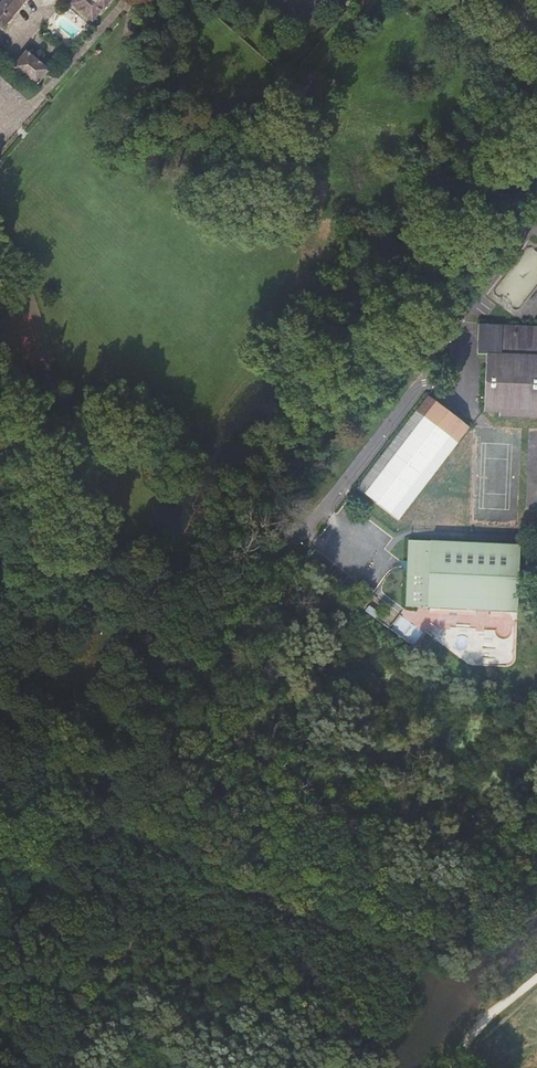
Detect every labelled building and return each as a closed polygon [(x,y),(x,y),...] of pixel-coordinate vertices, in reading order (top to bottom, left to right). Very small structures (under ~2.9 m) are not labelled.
[(0,4),(0,27),(3,30),(27,0),(3,0),(0,4)] [(71,4),(92,22),(112,0),(73,0),(71,4)] [(45,64),(47,66),(66,44),(63,42),(45,64)] [(24,76),(37,86),(50,70),(26,51),(13,67),(20,73),(18,76),(22,79),(24,76)] [(355,225),(349,231),(356,238),(362,232),(355,225)] [(502,325),(479,324),(477,354),(487,354),(485,411),(500,412),(500,416),(536,418),(536,326),(502,325)] [(428,396),(356,489),(398,521),(470,428),(428,396)] [(517,612),(520,545),(409,540),(406,607),(517,612)] [(414,645),(424,630),(391,607),(379,625),(387,630),(389,628),(414,645)]
